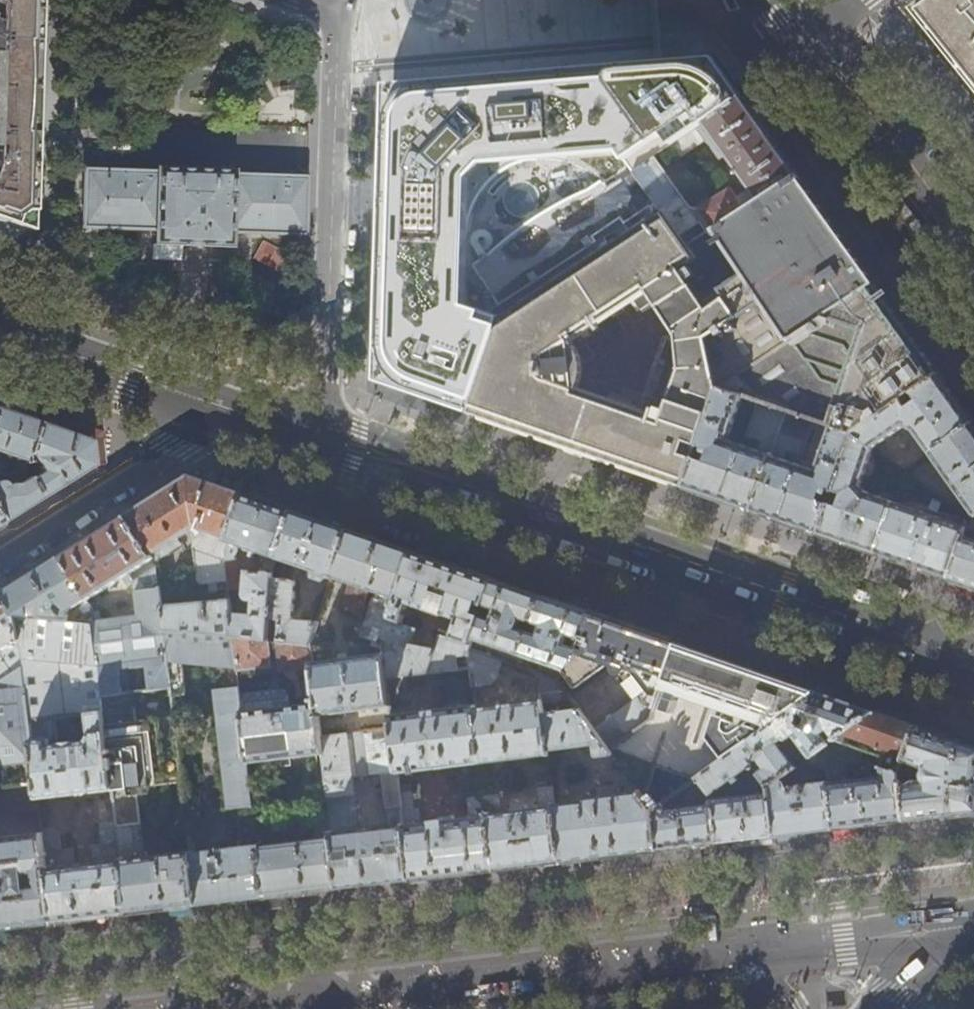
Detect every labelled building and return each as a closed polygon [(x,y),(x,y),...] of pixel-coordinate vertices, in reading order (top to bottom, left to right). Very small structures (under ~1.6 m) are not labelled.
[(13,238),(33,230),(37,89),(40,0),(0,0),(0,234),(13,238)] [(938,32),(926,41),(950,71),(973,100),(973,0),(912,0),(938,32)] [(388,385),(397,388),(447,405),(469,413),(502,319),(465,301),(469,174),(482,161),(618,149),(636,173),(657,158),(672,148),(742,98),(728,78),(713,57),(673,61),(658,62),(601,67),(540,72),(475,77),(420,82),(385,85),(384,116),(382,178),(381,228),(379,292),(377,337),(376,381),(388,385)] [(636,173),(664,213),(680,237),(702,224),(708,233),(798,175),(770,137),(742,98),(672,148),(681,159),(705,142),(711,149),(720,160),(726,156),(751,191),(739,199),(732,189),(698,211),(691,209),(657,158),(636,173)] [(225,245),(231,246),(232,232),(306,235),(307,185),(307,176),(84,169),(84,197),(83,227),(111,228),(156,230),(156,243),(197,244),(225,245)] [(825,213),(798,175),(708,233),(687,247),(696,259),(712,282),(737,317),(847,244),(825,213)] [(502,319),(469,413),(510,427),(628,468),(683,486),(717,391),(705,338),(737,317),(712,282),(701,288),(710,299),(703,304),(680,270),(696,259),(687,247),(680,237),(664,213),(502,319)] [(861,263),(847,244),(737,317),(705,338),(717,391),(721,389),(878,287),(861,263)] [(908,328),(878,287),(721,389),(741,396),(757,401),(786,411),(814,421),(826,425),(855,435),(940,374),(908,328)] [(940,374),(855,435),(873,449),(905,427),(915,431),(931,454),(973,423),(973,421),(956,397),(940,374)] [(741,396),(721,389),(717,391),(683,486),(710,496),(753,511),(786,411),(757,401),(746,436),(761,441),(757,451),(726,440),(741,396)] [(41,424),(0,410),(0,455),(19,461),(14,475),(23,474),(29,457),(41,424)] [(803,455),(814,421),(786,411),(753,511),(779,520),(820,534),(855,435),(826,425),(824,430),(829,432),(815,471),(783,461),(787,450),(803,455)] [(931,454),(973,515),(973,423),(931,454)] [(91,442),(62,432),(41,424),(29,457),(34,459),(40,469),(28,477),(29,478),(21,484),(15,483),(8,488),(4,482),(2,481),(0,481),(0,519),(3,523),(40,500),(94,466),(91,442)] [(860,487),(873,449),(855,435),(820,534),(840,541),(877,554),(895,503),(866,493),(860,487)] [(191,475),(126,516),(154,562),(180,546),(175,539),(187,531),(195,541),(194,546),(197,580),(203,583),(210,583),(211,591),(219,590),(218,582),(227,581),(223,551),(243,493),(214,483),(191,475)] [(269,502),(243,493),(223,551),(227,581),(228,589),(240,588),(237,559),(234,559),(238,545),(251,550),(249,556),(254,557),(256,552),(267,555),(262,573),(248,572),(246,593),(248,598),(251,600),(255,601),(255,616),(231,614),(233,637),(267,641),(269,621),(272,580),(273,569),(276,559),(293,511),(269,502)] [(968,528),(895,503),(877,554),(910,565),(950,579),(965,537),(968,528)] [(317,519),(293,511),(276,559),(308,570),(306,575),(307,579),(322,585),(325,583),(326,576),(333,578),(349,530),(317,519)] [(126,516),(60,557),(92,608),(94,624),(102,697),(134,694),(171,689),(165,630),(162,608),(158,567),(154,562),(126,516)] [(381,541),(349,530),(333,578),(350,583),(342,605),(345,612),(361,617),(370,591),(377,593),(362,638),(383,645),(383,643),(415,553),(381,541)] [(965,537),(950,579),(973,587),(973,540),(965,537)] [(481,616),(484,607),(493,580),(456,567),(415,553),(383,643),(397,645),(398,653),(384,654),(387,679),(398,678),(472,669),(470,650),(473,639),(481,616)] [(60,557),(2,594),(17,616),(30,617),(31,608),(39,603),(43,610),(41,611),(40,618),(94,624),(92,608),(60,557)] [(291,580),(272,580),(269,621),(277,621),(276,642),(279,642),(310,645),(317,624),(293,621),(298,582),(291,580)] [(516,588),(493,580),(484,607),(494,610),(491,620),(481,616),(473,639),(517,654),(514,658),(511,665),(517,667),(542,596),(516,588)] [(0,595),(0,654),(2,657),(6,655),(4,651),(13,645),(14,659),(6,664),(13,674),(23,667),(17,616),(2,594),(0,595)] [(558,602),(542,596),(517,667),(521,668),(523,661),(524,656),(566,671),(572,663),(589,613),(558,602)] [(229,601),(162,608),(165,630),(233,637),(231,614),(229,601)] [(630,627),(589,613),(572,663),(566,671),(565,672),(580,691),(606,673),(603,669),(606,666),(613,668),(613,670),(613,672),(615,675),(614,677),(617,677),(617,676),(621,675),(648,703),(656,705),(676,643),(630,627)] [(40,618),(30,617),(17,616),(23,667),(37,786),(38,800),(113,791),(102,697),(94,624),(40,618)] [(237,671),(233,637),(165,630),(171,689),(184,688),(182,657),(223,661),(227,690),(216,691),(231,811),(237,810),(241,849),(190,855),(196,906),(206,905),(264,897),(256,825),(248,765),(240,696),(238,679),(237,671)] [(269,641),(267,641),(233,637),(237,671),(272,667),(269,641)] [(312,663),(310,645),(279,642),(282,665),(312,663)] [(696,650),(676,643),(656,705),(651,721),(610,752),(613,756),(622,768),(648,750),(679,794),(701,778),(717,766),(696,737),(707,706),(749,721),(759,734),(816,691),(753,670),(696,650)] [(501,661),(470,650),(472,669),(473,687),(493,686),(499,681),(501,661)] [(37,786),(23,667),(13,674),(6,664),(2,657),(0,654),(0,790),(37,786)] [(384,654),(312,665),(317,705),(318,717),(390,708),(388,692),(387,679),(384,654)] [(238,679),(299,672),(299,675),(313,674),(312,665),(312,663),(282,665),(272,667),(237,671),(238,679)] [(541,695),(566,691),(558,681),(543,676),(540,695),(541,695)] [(400,690),(398,678),(387,679),(388,692),(400,690)] [(321,738),(318,717),(317,705),(287,709),(285,690),(240,696),(248,764),(323,756),(321,738)] [(571,699),(566,691),(541,695),(542,703),(571,699)] [(836,698),(816,691),(759,734),(741,748),(750,760),(752,758),(754,760),(756,761),(759,761),(762,760),(768,770),(761,774),(772,788),(783,779),(797,769),(780,744),(785,740),(788,741),(796,735),(812,758),(825,748),(829,745),(825,740),(832,735),(836,740),(874,711),(836,698)] [(145,858),(137,795),(130,795),(129,789),(182,783),(175,717),(137,721),(134,694),(102,697),(113,791),(117,828),(127,914),(161,910),(196,906),(190,855),(190,853),(145,858)] [(548,751),(543,714),(542,703),(542,701),(515,704),(514,700),(508,700),(508,705),(475,709),(474,706),(391,716),(393,730),(398,774),(549,756),(548,751)] [(543,714),(548,751),(597,745),(598,756),(600,757),(613,756),(610,752),(579,709),(543,714)] [(893,718),(874,711),(836,740),(834,741),(886,759),(882,768),(899,774),(915,726),(893,718)] [(915,726),(899,774),(899,776),(906,775),(910,764),(929,770),(930,773),(928,774),(926,777),(926,780),(924,780),(924,782),(900,785),(905,821),(937,817),(973,813),(973,746),(969,744),(950,738),(915,726)] [(321,738),(323,756),(330,817),(338,889),(375,884),(410,880),(400,793),(398,774),(393,730),(365,733),(371,777),(383,776),(389,828),(358,832),(347,735),(321,738)] [(761,774),(750,760),(741,748),(717,766),(701,778),(714,795),(735,780),(747,796),(715,799),(718,843),(725,843),(776,836),(772,788),(761,774)] [(833,830),(825,748),(812,758),(810,759),(815,767),(821,766),(823,784),(797,787),(796,780),(792,780),(793,787),(785,788),(783,779),(772,788),(776,836),(798,834),(833,830)] [(850,781),(847,765),(864,762),(825,748),(833,830),(864,826),(905,821),(900,785),(899,776),(899,774),(882,768),(883,777),(850,781)] [(874,769),(874,765),(864,762),(865,770),(874,769)] [(561,862),(555,806),(552,787),(549,787),(548,779),(544,779),(544,775),(538,775),(541,809),(511,812),(509,792),(467,798),(470,818),(420,824),(418,810),(413,810),(410,792),(400,793),(410,880),(442,876),(540,865),(561,862)] [(714,795),(701,778),(679,794),(655,812),(659,850),(694,846),(718,843),(715,799),(715,796),(714,795)] [(0,790),(0,817),(40,812),(38,800),(37,786),(0,790)] [(585,802),(555,806),(561,862),(587,859),(659,850),(655,812),(640,792),(613,796),(613,789),(601,791),(602,796),(585,798),(585,802)] [(188,836),(185,807),(183,807),(179,816),(176,824),(173,829),(170,833),(166,838),(188,836)] [(285,822),(256,825),(264,897),(301,893),(338,889),(330,817),(315,819),(317,835),(310,836),(310,840),(288,842),(285,822)] [(42,831),(42,834),(52,923),(91,919),(127,914),(117,828),(101,830),(103,846),(91,848),(92,863),(75,865),(73,850),(62,850),(60,835),(53,836),(52,830),(42,831)] [(0,839),(0,929),(29,926),(52,923),(42,834),(0,839)]
